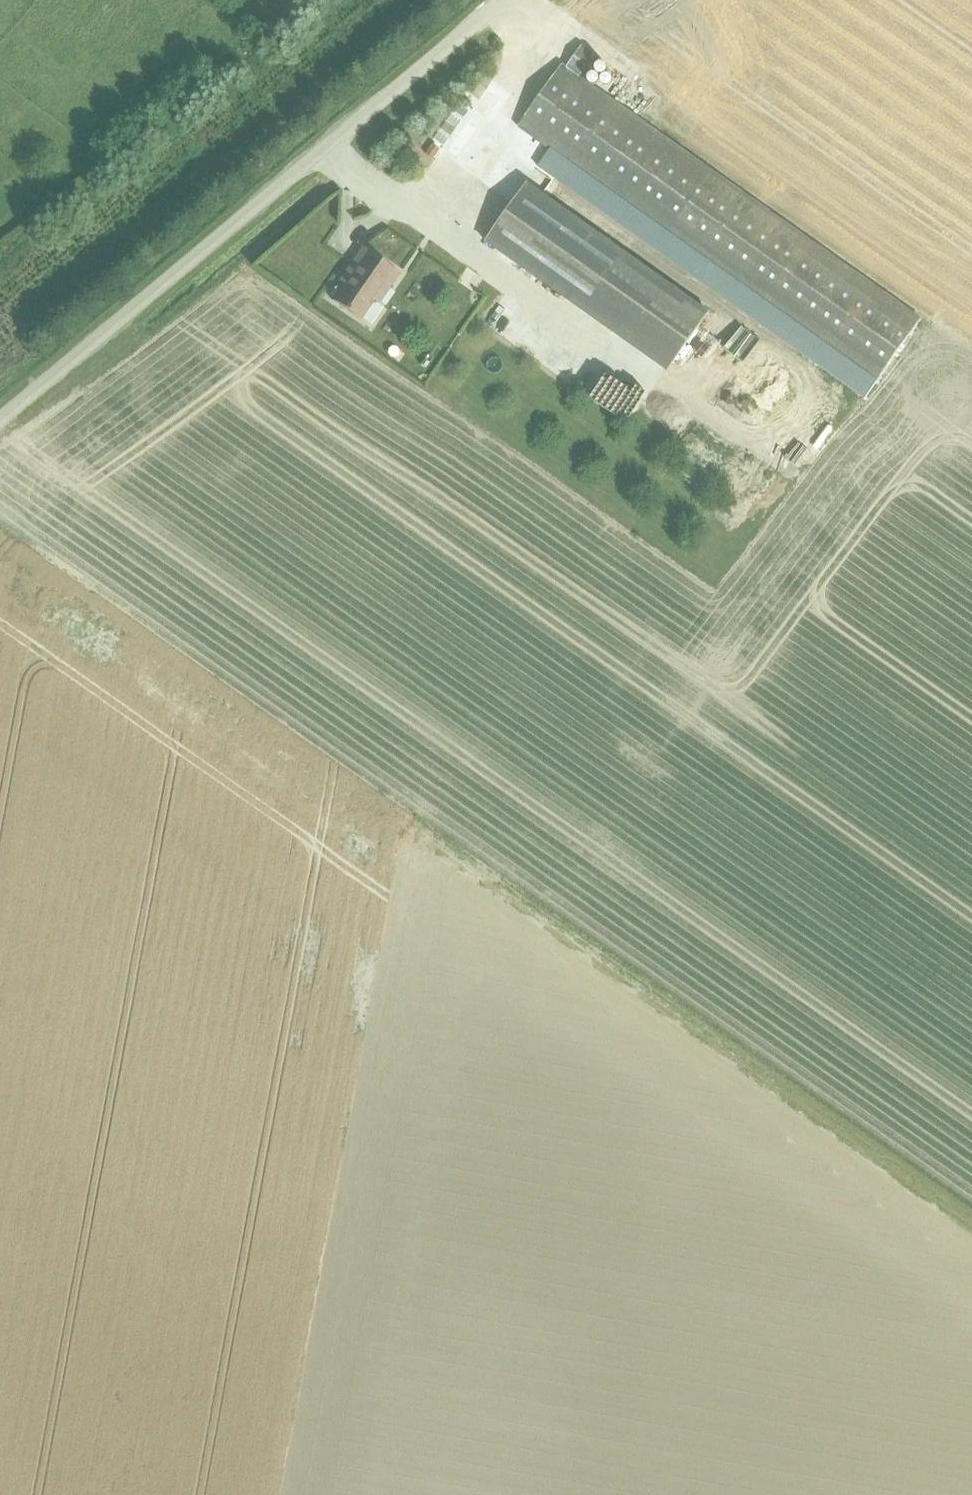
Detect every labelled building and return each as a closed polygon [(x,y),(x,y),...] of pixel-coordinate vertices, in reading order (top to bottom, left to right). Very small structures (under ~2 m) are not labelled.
[(877,381),(920,319),(578,77),(595,54),(581,45),(565,67),(561,64),(518,126),(877,381)] [(708,310),(527,182),(485,241),(666,369),(708,310)] [(385,283),(394,270),(362,247),(352,262),(356,265),(340,288),(338,286),(334,287),(331,291),(331,296),(333,298),(332,300),(359,320),(373,300),(378,303),(389,286),(385,283)]
